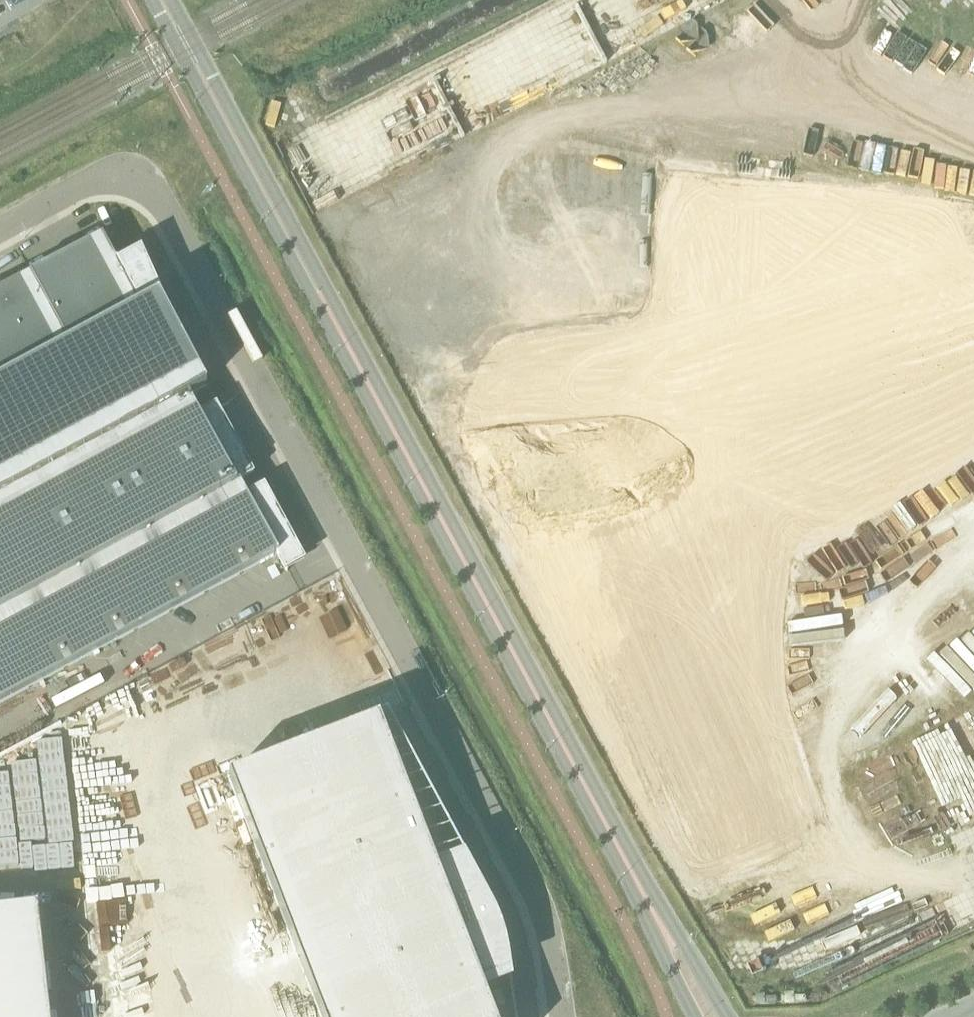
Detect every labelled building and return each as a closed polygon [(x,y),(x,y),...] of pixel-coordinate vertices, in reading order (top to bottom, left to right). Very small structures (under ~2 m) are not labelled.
[(940,56),(931,65),(943,76),(951,66),(940,56)] [(606,140),(606,166),(618,166),(618,140),(606,140)] [(0,291),(0,704),(278,554),(287,572),(288,571),(287,570),(304,560),(264,486),(247,495),(240,482),(254,474),(216,405),(199,414),(189,396),(207,386),(141,265),(124,274),(103,236),(0,291)] [(332,569),(306,582),(311,591),(337,578),(332,569)] [(228,777),(321,1016),(494,1016),(481,985),(510,974),(506,956),(502,939),(496,921),(490,905),(482,888),(473,872),(464,857),(436,867),(379,719),(228,777)] [(38,907),(0,911),(0,1016),(50,1016),(38,907)]
